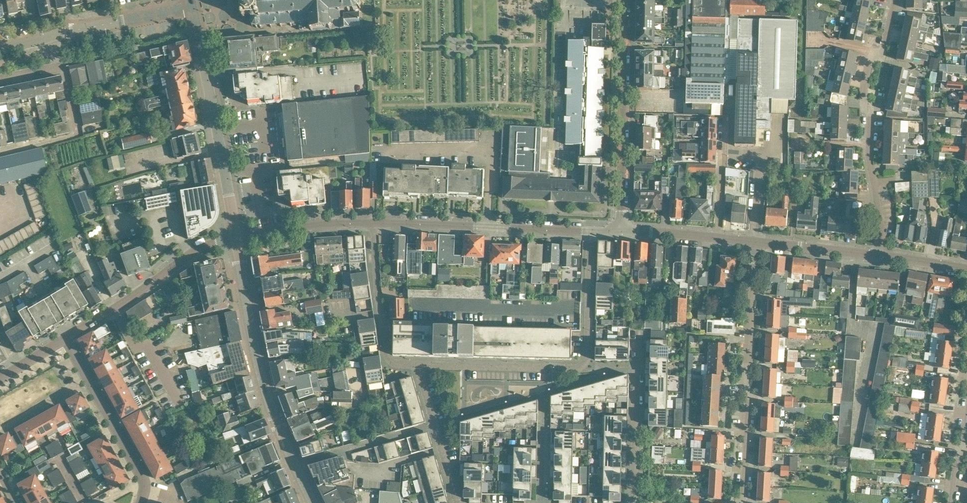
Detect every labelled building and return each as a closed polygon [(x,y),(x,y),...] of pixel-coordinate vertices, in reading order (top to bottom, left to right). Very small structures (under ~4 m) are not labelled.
[(8,13),(8,15),(18,13),(17,12),(24,11),(22,4),(24,3),(24,0),(5,0),(8,13)] [(55,0),(37,0),(40,17),(51,15),(50,9),(56,8),(55,0)] [(56,8),(56,10),(67,8),(66,4),(71,3),(70,0),(55,0),(56,8)] [(276,27),(292,26),(292,24),(294,24),(294,26),(300,25),(300,30),(312,29),(312,31),(322,30),(361,27),(360,13),(355,13),(355,12),(356,11),(355,9),(359,7),(360,8),(361,7),(359,6),(361,3),(363,3),(364,2),(361,1),(361,0),(240,0),(240,2),(242,2),(242,4),(243,5),(244,5),(244,10),(242,12),(242,13),(241,13),(241,16),(243,16),(243,18),(246,18),(246,16),(251,15),(251,16),(252,18),(251,20),(250,21),(250,22),(251,22),(253,25),(252,26),(253,27),(254,26),(256,27),(257,28),(258,28),(258,27),(261,26),(261,28),(276,27)] [(686,33),(692,33),(692,38),(725,39),(726,18),(693,17),(693,0),(687,0),(686,33)] [(726,18),(726,0),(693,0),(693,17),(726,18)] [(732,19),(732,15),(765,16),(766,9),(766,0),(726,0),(726,18),(732,19)] [(848,7),(854,8),(869,12),(871,1),(873,2),(873,0),(849,0),(848,7)] [(907,9),(922,10),(922,9),(927,9),(927,3),(937,4),(937,0),(907,0),(907,9)] [(955,17),(960,17),(960,18),(966,18),(966,3),(960,3),(960,1),(956,1),(955,17)] [(637,5),(637,18),(665,18),(665,11),(655,11),(655,5),(637,5)] [(854,8),(846,6),(840,5),(839,10),(845,11),(853,13),(851,19),(867,22),(869,12),(854,8)] [(906,17),(904,28),(933,34),(934,30),(920,27),(923,14),(908,12),(907,17),(906,17)] [(960,17),(955,17),(941,16),(942,24),(959,25),(960,18),(960,17)] [(637,18),(637,31),(655,31),(655,24),(665,24),(665,18),(637,18)] [(686,104),(712,104),(724,105),(724,79),(730,79),(730,69),(732,19),(726,18),(725,39),(692,38),(692,33),(686,33),(684,70),(684,80),(687,80),(686,104)] [(842,23),(841,28),(864,33),(867,22),(851,19),(846,18),(844,23),(842,23)] [(735,146),(756,147),(757,130),(771,130),(772,114),(789,115),(789,104),(796,104),(798,21),(739,20),(735,146)] [(502,148),(500,177),(501,177),(501,172),(502,148),(510,148),(509,172),(506,171),(506,172),(510,172),(510,178),(505,178),(504,194),(504,199),(507,199),(508,199),(547,201),(549,201),(555,202),(556,202),(556,201),(600,203),(601,176),(601,167),(602,167),(603,159),(602,159),(602,156),(602,138),(604,138),(604,133),(602,133),(603,117),(604,117),(605,112),(603,112),(603,97),(605,97),(605,91),(603,91),(604,76),(606,76),(606,71),(604,71),(605,50),(605,49),(605,42),(607,42),(607,25),(605,25),(593,25),(592,41),(590,41),(590,39),(584,38),(584,41),(583,41),(569,41),(568,63),(567,63),(566,68),(568,68),(567,90),(566,90),(566,95),(567,95),(567,118),(565,118),(565,123),(567,123),(566,145),(581,145),(580,159),(579,159),(579,166),(580,166),(579,181),(548,179),(548,174),(554,174),(553,174),(549,173),(551,130),(555,130),(556,130),(556,129),(553,129),(503,127),(503,129),(502,138),(502,148)] [(841,28),(835,26),(834,31),(840,32),(839,39),(862,44),(864,33),(841,28)] [(904,28),(902,38),(917,42),(924,43),(926,37),(932,38),(933,34),(904,28)] [(655,31),(637,31),(636,43),(646,43),(646,44),(664,44),(664,37),(655,37),(655,31)] [(946,50),(961,51),(961,44),(966,44),(966,35),(961,35),(961,34),(943,33),(945,49),(946,49),(946,50)] [(277,38),(277,35),(228,40),(227,39),(224,41),(226,43),(228,71),(264,67),(262,52),(278,50),(278,47),(278,45),(277,39),(277,38)] [(902,38),(899,49),(929,55),(930,51),(924,49),(916,47),(917,42),(902,38)] [(151,58),(161,56),(163,56),(167,70),(189,65),(188,62),(191,62),(188,51),(186,43),(149,51),(151,58)] [(929,55),(899,49),(897,60),(912,63),(914,58),(927,61),(929,55)] [(836,60),(836,61),(855,65),(857,54),(842,50),(840,56),(828,54),(827,58),(836,60)] [(636,52),(636,64),(654,64),(663,65),(663,58),(664,58),(664,51),(645,51),(645,52),(636,52)] [(940,60),(931,58),(929,71),(937,73),(940,60)] [(104,61),(87,64),(92,85),(108,82),(104,61)] [(836,61),(834,71),(852,75),(855,76),(858,65),(855,65),(836,61)] [(69,67),(74,91),(89,88),(84,64),(69,67)] [(636,77),(660,78),(664,78),(664,71),(654,71),(654,64),(636,64),(636,77)] [(954,66),(946,65),(947,73),(960,74),(960,77),(966,77),(966,67),(961,66),(954,66)] [(895,67),(893,78),(922,85),(923,81),(917,79),(917,78),(909,77),(911,71),(895,67)] [(128,70),(127,73),(129,76),(132,76),(135,75),(135,72),(133,69),(130,68),(128,70)] [(682,80),(684,80),(684,70),(682,69),(681,78),(676,78),(676,87),(682,87),(682,80)] [(165,87),(166,96),(188,91),(184,73),(182,74),(181,70),(172,72),(146,78),(147,86),(161,83),(162,88),(165,87)] [(835,82),(834,82),(850,86),(852,75),(834,71),(831,70),(828,80),(835,82)] [(938,82),(946,83),(947,73),(939,72),(938,82)] [(937,74),(931,73),(929,85),(935,84),(937,74)] [(264,74),(234,76),(236,95),(241,94),(249,100),(249,106),(262,104),(261,100),(266,100),(267,104),(276,103),(276,102),(294,100),(292,76),(269,79),(269,75),(264,75),(264,74)] [(61,77),(45,80),(47,95),(56,93),(57,101),(65,99),(61,77)] [(660,78),(636,77),(636,89),(660,90),(660,78)] [(890,78),(887,88),(906,93),(907,86),(921,89),(922,85),(893,78),(890,78)] [(47,95),(45,80),(32,83),(34,97),(35,97),(36,102),(48,99),(47,95)] [(826,100),(831,101),(837,101),(838,95),(847,97),(850,86),(834,82),(832,93),(831,97),(826,96),(826,100)] [(941,88),(947,89),(963,90),(964,83),(948,82),(947,85),(941,85),(941,88)] [(34,97),(32,83),(18,86),(21,100),(22,105),(29,103),(28,99),(34,97)] [(18,86),(3,89),(6,103),(21,100),(18,86)] [(885,99),(888,99),(917,106),(918,102),(912,101),(912,99),(905,97),(906,93),(887,88),(885,99)] [(169,104),(170,109),(191,104),(188,91),(166,96),(143,101),(145,110),(169,104)] [(960,101),(966,102),(966,93),(959,92),(958,101),(960,101)] [(288,154),(289,161),(370,153),(369,96),(283,105),(287,140),(283,140),(285,154),(288,154)] [(888,99),(886,110),(888,111),(886,117),(907,118),(900,118),(902,107),(916,111),(917,106),(888,99)] [(60,112),(65,111),(67,111),(65,101),(58,103),(60,112)] [(832,107),(832,117),(847,118),(848,107),(836,107),(837,101),(831,101),(832,107)] [(960,101),(959,113),(965,113),(965,114),(966,114),(966,102),(960,101)] [(191,104),(170,109),(170,110),(172,118),(169,119),(170,123),(157,126),(159,134),(194,126),(193,122),(195,122),(191,104)] [(712,104),(686,104),(684,104),(684,115),(712,116),(712,104)] [(37,106),(38,114),(45,113),(44,105),(37,106)] [(927,116),(935,117),(945,118),(946,110),(931,108),(929,108),(928,108),(927,116)] [(98,111),(91,112),(81,114),(83,126),(100,123),(98,111)] [(24,117),(26,124),(29,139),(36,138),(31,116),(24,117)] [(635,132),(635,139),(655,140),(655,133),(657,133),(658,132),(658,116),(645,116),(645,125),(643,125),(643,128),(637,128),(637,132),(635,132)] [(54,125),(54,126),(56,136),(70,133),(66,117),(62,118),(63,122),(54,125)] [(817,124),(817,128),(847,129),(847,118),(832,117),(831,124),(817,124)] [(29,139),(26,124),(18,125),(16,118),(10,119),(12,127),(11,127),(15,143),(29,140),(29,139)] [(687,128),(717,130),(717,118),(701,118),(701,126),(696,126),(696,122),(682,122),(681,124),(676,123),(676,128),(687,128)] [(959,120),(951,119),(951,129),(953,129),(953,133),(962,134),(966,135),(966,120),(959,120)] [(885,121),(885,133),(900,133),(901,122),(885,121)] [(701,137),(701,140),(717,141),(717,130),(687,128),(687,135),(693,135),(693,137),(701,137)] [(847,129),(817,128),(817,129),(823,129),(823,135),(831,135),(831,140),(846,140),(847,129)] [(474,142),(474,129),(391,131),(391,143),(474,142)] [(196,133),(186,136),(172,139),(176,159),(201,154),(196,133)] [(884,144),(905,144),(908,144),(908,138),(915,138),(915,134),(908,134),(900,133),(885,133),(884,144)] [(122,140),(124,149),(151,143),(149,134),(122,140)] [(655,140),(635,139),(635,146),(637,146),(637,150),(655,151),(655,140)] [(680,151),(683,151),(716,152),(717,141),(701,140),(701,144),(680,143),(680,151)] [(884,144),(884,155),(899,155),(907,155),(914,156),(914,151),(907,151),(908,149),(905,149),(905,144),(884,144)] [(41,148),(0,158),(0,184),(47,173),(41,148)] [(825,156),(825,160),(853,161),(853,150),(837,149),(837,151),(834,151),(831,155),(831,156),(825,156)] [(716,152),(683,151),(682,157),(695,157),(695,160),(701,160),(701,162),(716,163),(716,152)] [(943,154),(940,153),(933,153),(932,169),(942,170),(943,154)] [(899,155),(884,155),(883,165),(899,166),(899,155)] [(209,159),(190,163),(195,186),(204,184),(214,182),(209,159)] [(837,172),(843,173),(843,172),(852,172),(852,171),(853,161),(825,160),(824,165),(831,165),(837,166),(837,172)] [(450,168),(435,168),(434,196),(434,195),(440,196),(449,196),(454,196),(454,197),(455,197),(455,196),(458,196),(458,197),(477,197),(483,198),(485,170),(466,169),(466,166),(453,165),(453,170),(450,169),(450,168)] [(434,196),(435,168),(420,167),(420,168),(417,168),(417,167),(404,166),(404,170),(385,169),(384,197),(385,197),(390,197),(410,198),(412,198),(413,198),(418,198),(420,199),(420,195),(428,195),(433,195),(433,196),(434,196)] [(301,170),(281,172),(281,179),(278,179),(280,197),(285,197),(292,203),(293,208),(306,207),(305,202),(310,202),(311,206),(320,205),(320,204),(325,204),(326,203),(325,185),(331,184),(330,174),(329,167),(301,169),(301,170)] [(726,176),(739,177),(739,170),(726,168),(726,176)] [(843,172),(843,173),(843,183),(858,183),(859,172),(852,171),(852,172),(843,172)] [(912,198),(928,198),(928,174),(911,173),(912,198)] [(928,174),(928,198),(938,198),(938,175),(928,174)] [(648,193),(648,211),(661,211),(661,200),(662,200),(662,194),(668,194),(668,178),(662,178),(662,182),(655,182),(655,193),(648,193)] [(670,219),(683,220),(686,179),(677,178),(675,201),(671,201),(670,219)] [(357,209),(370,209),(370,199),(377,199),(377,183),(370,183),(370,191),(363,190),(363,180),(356,180),(355,197),(357,197),(357,209)] [(24,185),(26,190),(37,186),(35,181),(24,185)] [(341,199),(341,209),(341,210),(353,209),(353,182),(346,183),(346,192),(332,192),(332,200),(341,199)] [(635,210),(648,211),(648,193),(648,188),(641,188),(642,182),(634,182),(634,201),(635,201),(635,210)] [(858,183),(843,183),(842,194),(858,194),(858,183)] [(26,190),(28,196),(39,192),(37,186),(26,190)] [(180,192),(187,239),(200,233),(199,229),(204,228),(209,226),(212,223),(214,220),(216,215),(216,211),(215,204),(217,204),(214,186),(180,192)] [(710,211),(713,211),(715,186),(707,186),(706,201),(691,200),(691,202),(688,202),(688,208),(691,209),(690,220),(690,222),(696,223),(696,221),(706,221),(706,220),(709,220),(710,211)] [(171,193),(170,188),(152,191),(153,197),(159,196),(160,196),(167,194),(171,193)] [(28,196),(30,202),(41,198),(39,192),(28,196)] [(71,197),(79,216),(92,211),(85,192),(71,197)] [(171,193),(167,194),(169,203),(177,202),(175,193),(171,193)] [(167,194),(160,196),(162,208),(169,206),(168,203),(169,203),(167,194)] [(726,195),(725,211),(732,211),(731,223),(745,224),(746,206),(739,206),(739,201),(734,201),(735,196),(726,195)] [(153,197),(152,197),(155,209),(162,208),(160,196),(153,197)] [(152,197),(145,198),(147,211),(155,209),(152,197)] [(766,226),(778,227),(779,227),(780,229),(784,229),(785,228),(787,228),(788,218),(789,197),(782,197),(782,210),(767,209),(766,226)] [(808,213),(804,213),(798,212),(797,229),(816,231),(819,198),(809,197),(808,213)] [(30,202),(32,207),(43,204),(41,198),(30,202)] [(964,213),(966,214),(966,200),(960,199),(958,212),(964,213)] [(827,232),(838,233),(840,218),(842,200),(837,200),(831,217),(823,216),(822,227),(828,228),(827,232)] [(840,218),(838,233),(846,234),(850,235),(850,231),(856,232),(858,220),(848,219),(846,219),(848,201),(842,200),(840,218)] [(32,207),(33,213),(45,209),(43,204),(32,207)] [(45,209),(33,213),(35,219),(47,215),(45,209)] [(913,243),(917,211),(917,210),(911,210),(908,226),(904,225),(902,241),(913,243)] [(917,211),(913,243),(925,244),(927,229),(923,228),(925,215),(924,214),(924,212),(917,211)] [(958,212),(951,249),(966,252),(966,245),(966,239),(959,238),(964,213),(958,212)] [(939,230),(938,236),(936,246),(947,248),(953,220),(945,218),(942,231),(939,230)] [(35,222),(29,225),(35,235),(40,232),(35,222)] [(29,225),(24,228),(30,238),(35,235),(29,225)] [(24,228),(19,231),(25,241),(30,238),(24,228)] [(19,231),(14,234),(20,244),(25,241),(19,231)] [(14,234),(8,236),(14,247),(20,244),(14,234)] [(407,274),(417,274),(418,251),(436,252),(437,235),(428,235),(428,234),(418,234),(417,245),(408,245),(407,264),(407,274)] [(438,265),(454,265),(454,256),(455,236),(439,235),(438,265)] [(8,236),(3,239),(9,250),(14,247),(8,236)] [(355,237),(348,238),(350,264),(366,263),(364,236),(355,237)] [(394,236),(393,261),(396,262),(396,278),(405,278),(406,236),(394,236)] [(454,256),(454,265),(463,264),(463,265),(470,265),(470,266),(474,267),(475,257),(484,258),(485,237),(465,236),(464,256),(454,256)] [(342,238),(329,239),(331,264),(337,264),(337,265),(344,264),(343,254),(342,238)] [(0,241),(0,246),(4,253),(9,250),(3,239),(0,241)] [(121,256),(128,276),(149,269),(138,239),(121,245),(124,255),(121,256)] [(331,264),(329,239),(315,240),(316,256),(317,256),(318,265),(331,264)] [(581,241),(563,240),(562,267),(571,268),(572,257),(580,257),(581,241)] [(598,268),(614,269),(615,243),(608,242),(599,241),(598,268)] [(70,242),(63,245),(66,251),(72,248),(70,242)] [(616,242),(616,243),(615,261),(623,261),(623,272),(630,273),(631,254),(629,254),(629,243),(616,242)] [(492,254),(491,275),(500,275),(500,271),(508,271),(508,264),(509,246),(507,246),(507,244),(494,243),(493,254),(492,254)] [(542,284),(543,255),(543,245),(543,246),(537,245),(535,244),(532,243),(530,245),(529,245),(528,245),(528,248),(523,247),(522,263),(533,263),(533,284),(542,284)] [(546,246),(545,264),(551,264),(551,284),(558,284),(560,246),(553,246),(553,244),(548,244),(548,246),(546,246)] [(636,244),(635,261),(634,270),(639,270),(638,284),(646,284),(648,261),(647,261),(648,244),(636,244)] [(663,255),(663,245),(651,244),(650,268),(653,269),(652,284),(661,285),(663,255)] [(507,284),(507,285),(510,285),(510,284),(510,282),(515,282),(516,264),(519,264),(520,257),(520,247),(509,246),(508,264),(508,271),(507,284)] [(669,322),(669,324),(685,326),(687,301),(688,296),(689,276),(689,275),(688,275),(688,281),(687,280),(686,280),(688,257),(689,247),(677,246),(676,256),(676,262),(674,264),(673,279),(677,284),(680,284),(680,295),(679,301),(671,300),(669,322)] [(691,248),(689,275),(688,296),(693,296),(696,285),(697,276),(699,277),(700,268),(701,268),(702,259),(709,259),(710,250),(703,249),(691,248)] [(73,250),(71,251),(65,255),(74,277),(85,270),(73,250)] [(268,256),(253,258),(252,258),(255,278),(271,275),(270,269),(303,264),(301,254),(269,258),(268,256)] [(35,266),(39,274),(48,269),(52,275),(60,270),(51,256),(35,266)] [(725,282),(734,282),(736,259),(728,258),(728,257),(722,256),(721,267),(718,267),(716,286),(725,287),(725,282)] [(773,257),(771,273),(770,283),(778,283),(778,285),(777,296),(786,297),(788,271),(784,271),(786,258),(773,257)] [(792,279),(804,280),(807,260),(794,259),(792,273),(793,273),(792,279)] [(113,276),(110,268),(106,260),(98,263),(105,280),(103,282),(112,297),(127,288),(118,273),(113,276)] [(196,276),(199,289),(221,284),(216,260),(194,265),(179,274),(181,280),(196,276)] [(807,260),(804,280),(813,281),(814,276),(817,276),(819,262),(807,260)] [(827,262),(825,272),(825,275),(835,276),(834,287),(849,289),(850,277),(841,276),(842,264),(827,262)] [(857,287),(868,289),(870,271),(865,270),(865,267),(860,266),(858,276),(857,287)] [(439,268),(438,281),(446,282),(447,268),(439,268)] [(868,289),(878,290),(880,269),(875,268),(874,272),(870,271),(868,289)] [(878,290),(888,291),(890,273),(886,273),(885,269),(880,269),(878,290)] [(890,273),(888,291),(898,292),(899,281),(901,271),(896,270),(894,274),(890,273)] [(82,293),(91,309),(102,303),(90,284),(93,282),(90,277),(91,277),(87,271),(76,278),(84,292),(82,293)] [(700,279),(700,286),(707,287),(708,277),(709,272),(706,272),(703,275),(702,277),(700,279)] [(905,295),(913,296),(914,297),(919,274),(910,272),(907,288),(905,295)] [(7,282),(6,283),(11,295),(13,294),(15,296),(23,292),(19,286),(28,281),(23,273),(7,282)] [(372,299),(368,273),(355,275),(351,276),(355,301),(372,299)] [(914,297),(913,296),(912,303),(923,306),(928,276),(919,274),(914,297)] [(262,279),(264,292),(284,290),(284,292),(285,292),(286,292),(304,289),(302,279),(284,282),(283,276),(262,279)] [(938,307),(942,278),(938,277),(937,276),(935,276),(933,277),(931,276),(928,292),(933,293),(931,306),(928,318),(936,319),(938,307)] [(821,277),(820,290),(819,292),(827,293),(828,284),(826,284),(826,277),(821,277)] [(947,279),(942,278),(938,307),(944,308),(946,296),(951,297),(954,280),(952,280),(951,279),(948,278),(947,279)] [(65,288),(28,311),(27,308),(18,313),(27,329),(32,338),(37,335),(36,334),(39,332),(42,336),(46,333),(45,332),(52,327),(53,329),(59,325),(58,325),(57,324),(65,320),(65,321),(64,322),(65,322),(69,319),(69,318),(76,314),(76,315),(81,312),(79,309),(82,307),(83,308),(87,305),(73,281),(64,286),(65,288)] [(0,285),(0,299),(9,296),(11,295),(6,283),(4,283),(0,285)] [(221,284),(199,289),(201,296),(192,298),(185,300),(189,317),(227,309),(221,284)] [(597,284),(597,285),(596,310),(613,311),(614,285),(597,284)] [(408,297),(490,299),(491,286),(437,285),(437,290),(408,290),(408,297)] [(319,288),(311,289),(312,297),(320,295),(319,288)] [(284,290),(264,292),(266,307),(284,304),(290,303),(289,294),(286,295),(286,292),(285,292),(284,292),(284,290)] [(329,291),(320,293),(321,300),(331,299),(329,291)] [(404,299),(399,299),(390,300),(391,320),(405,319),(404,299)] [(897,299),(895,307),(903,308),(904,300),(897,299)] [(144,300),(125,312),(132,324),(153,312),(144,300)] [(308,302),(309,314),(323,312),(321,300),(308,302)] [(769,300),(768,314),(781,315),(784,316),(784,315),(787,315),(788,304),(787,303),(781,302),(782,301),(769,300)] [(27,330),(23,323),(14,329),(5,306),(0,308),(0,318),(6,333),(16,351),(17,351),(19,351),(23,349),(23,347),(24,347),(22,344),(25,342),(27,343),(30,341),(31,339),(32,338),(27,330)] [(261,312),(265,331),(278,328),(278,329),(289,327),(288,321),(292,320),(291,311),(275,314),(275,310),(261,312)] [(201,350),(240,342),(241,342),(235,312),(215,316),(195,320),(201,350)] [(169,318),(171,325),(187,322),(185,314),(169,318)] [(781,315),(768,314),(768,329),(780,330),(781,315)] [(721,322),(714,321),(707,321),(707,334),(734,335),(735,318),(721,317),(721,322)] [(379,345),(375,319),(358,322),(362,348),(379,345)] [(634,320),(634,328),(645,329),(645,321),(634,320)] [(112,321),(106,324),(110,333),(112,336),(118,333),(112,321)] [(645,321),(645,329),(651,329),(651,330),(661,331),(662,321),(645,321)] [(902,327),(906,328),(918,330),(919,324),(903,321),(902,327)] [(82,339),(79,341),(80,344),(81,345),(85,353),(86,354),(99,347),(96,341),(110,333),(106,324),(92,334),(82,339)] [(933,333),(954,336),(955,327),(934,324),(933,333)] [(571,360),(572,330),(394,326),(393,356),(450,357),(450,351),(460,352),(459,357),(571,360)] [(906,330),(905,338),(924,340),(925,332),(906,330)] [(265,333),(267,344),(287,340),(305,340),(311,340),(313,340),(313,333),(290,332),(282,334),(282,331),(268,332),(265,333)] [(646,351),(646,353),(651,353),(651,357),(651,358),(668,358),(669,341),(667,341),(667,336),(663,335),(664,331),(651,331),(651,341),(650,340),(647,340),(646,340),(646,348),(646,351)] [(767,335),(766,349),(779,350),(779,349),(785,350),(786,338),(780,338),(780,336),(767,335)] [(883,335),(882,341),(893,343),(894,337),(883,335)] [(846,337),(845,352),(853,352),(854,337),(846,337)] [(862,338),(854,337),(853,352),(861,353),(862,338)] [(618,342),(618,361),(629,361),(630,342),(627,342),(627,338),(618,338),(618,342)] [(287,340),(267,344),(270,358),(281,356),(281,355),(290,354),(289,349),(311,349),(311,345),(320,344),(319,340),(313,340),(311,340),(305,340),(287,340)] [(931,354),(937,354),(951,356),(953,343),(938,341),(932,340),(931,354)] [(596,361),(607,361),(607,341),(596,341),(596,361)] [(607,361),(618,361),(618,342),(607,341),(607,361)] [(198,368),(207,364),(242,352),(240,342),(201,350),(184,354),(188,365),(188,364),(188,363),(196,361),(198,368)] [(710,343),(709,354),(725,355),(726,344),(710,343)] [(785,350),(779,350),(766,349),(766,363),(778,364),(778,362),(784,362),(785,350)] [(787,362),(787,367),(795,368),(795,362),(798,363),(798,350),(788,350),(787,362)] [(92,364),(95,370),(110,361),(105,351),(89,360),(90,361),(90,360),(92,364)] [(235,379),(236,380),(249,376),(242,352),(207,364),(214,384),(235,379)] [(845,352),(844,360),(857,361),(860,361),(861,353),(853,352),(845,352)] [(880,352),(879,358),(890,360),(891,354),(880,352)] [(709,354),(708,365),(725,366),(725,355),(709,354)] [(951,356),(937,354),(935,368),(949,369),(951,356)] [(384,383),(381,358),(380,357),(370,358),(364,359),(368,385),(384,383)] [(650,370),(650,375),(668,375),(668,358),(651,358),(651,357),(646,357),(645,370),(650,370)] [(906,368),(916,370),(916,369),(924,370),(925,364),(908,362),(908,358),(899,357),(898,367),(906,368)] [(879,358),(878,364),(888,366),(890,360),(879,358)] [(293,359),(271,364),(276,388),(286,385),(287,389),(297,386),(299,392),(312,387),(313,393),(321,393),(318,379),(311,380),(310,374),(305,375),(304,371),(296,372),(293,359)] [(98,375),(100,379),(116,370),(110,361),(95,370),(98,375)] [(708,365),(708,376),(721,377),(724,377),(725,366),(708,365)] [(795,368),(787,367),(786,373),(795,373),(794,380),(804,381),(805,368),(795,368)] [(116,370),(100,379),(103,383),(102,383),(105,388),(121,380),(125,378),(120,368),(116,370)] [(186,371),(192,393),(199,391),(193,369),(186,371)] [(765,369),(764,384),(777,385),(777,370),(765,369)] [(877,370),(875,376),(886,378),(887,372),(877,370)] [(338,373),(334,374),(338,393),(351,393),(350,389),(347,373),(347,372),(338,373)] [(650,387),(650,392),(668,392),(668,375),(650,375),(645,374),(645,387),(650,387)] [(617,377),(617,379),(617,378),(617,397),(618,397),(628,397),(629,375),(623,377),(617,377)] [(236,397),(236,398),(253,391),(249,377),(250,377),(249,376),(236,380),(238,388),(228,391),(229,393),(221,395),(221,396),(216,397),(217,402),(236,397)] [(705,382),(705,389),(723,390),(723,387),(720,387),(721,377),(708,376),(707,376),(706,382),(705,382)] [(392,383),(396,398),(413,393),(417,392),(413,377),(392,383)] [(934,377),(932,391),(946,393),(948,379),(934,377)] [(606,380),(606,382),(606,403),(618,403),(618,397),(617,397),(617,378),(617,379),(612,380),(606,380)] [(109,394),(111,398),(126,389),(121,380),(105,388),(108,394),(109,394)] [(595,383),(595,385),(595,403),(596,403),(606,403),(606,382),(601,383),(595,383)] [(777,385),(764,384),(764,398),(776,399),(777,385)] [(584,386),(584,388),(585,388),(584,406),(585,406),(596,406),(596,403),(595,403),(595,385),(590,386),(584,386)] [(314,395),(313,393),(312,387),(299,392),(297,392),(299,400),(314,395)] [(573,389),(573,391),(574,391),(573,412),(574,412),(585,413),(585,406),(584,406),(585,388),(584,388),(579,389),(573,389)] [(841,402),(841,395),(842,389),(842,388),(833,388),(832,403),(841,404),(841,402)] [(873,388),(872,395),(882,397),(884,390),(873,388)] [(112,402),(116,407),(131,399),(126,389),(111,398),(113,401),(112,402)] [(705,397),(705,401),(719,402),(720,392),(723,392),(723,390),(705,389),(704,397),(705,397)] [(946,393),(932,391),(925,390),(924,403),(945,406),(946,393)] [(253,391),(236,398),(242,414),(259,408),(253,391)] [(563,392),(562,394),(563,394),(562,415),(563,416),(574,416),(574,412),(573,412),(574,391),(573,391),(568,392),(563,392)] [(650,404),(650,409),(667,409),(668,392),(650,392),(645,391),(645,404),(650,404)] [(396,398),(400,413),(418,408),(421,407),(417,392),(413,393),(396,398)] [(332,393),(331,404),(352,405),(353,400),(354,400),(354,394),(353,394),(351,393),(338,393),(332,393)] [(87,408),(81,397),(80,394),(67,402),(69,406),(62,410),(70,424),(77,419),(74,415),(87,408)] [(290,394),(280,398),(288,420),(301,416),(307,413),(319,409),(326,409),(324,402),(321,403),(320,399),(317,400),(316,399),(297,406),(292,394),(290,394)] [(563,394),(562,394),(557,395),(552,395),(552,397),(551,397),(551,415),(554,415),(554,419),(563,419),(563,416),(562,415),(563,394)] [(872,395),(871,402),(881,404),(882,397),(872,395)] [(131,399),(116,407),(119,413),(121,416),(121,417),(142,406),(137,396),(131,399)] [(899,404),(900,404),(919,407),(920,402),(912,401),(912,399),(900,397),(899,404)] [(526,403),(526,404),(527,404),(527,426),(535,426),(535,423),(538,423),(538,401),(532,403),(526,403)] [(704,404),(703,414),(722,415),(722,412),(719,412),(719,402),(705,401),(705,405),(704,404)] [(516,406),(516,407),(515,429),(527,429),(527,426),(527,404),(526,404),(521,406),(516,406)] [(763,404),(762,418),(775,419),(775,418),(781,419),(782,409),(775,409),(775,405),(763,404)] [(919,407),(900,404),(898,412),(911,414),(911,411),(919,413),(919,407)] [(58,406),(47,412),(58,432),(59,433),(70,427),(58,406)] [(418,408),(400,413),(405,429),(426,423),(424,417),(421,407),(418,408)] [(505,409),(505,411),(505,410),(505,429),(515,429),(516,407),(510,409),(505,409)] [(650,409),(644,408),(644,421),(649,421),(649,427),(667,427),(667,409),(650,409)] [(126,425),(129,431),(144,422),(149,419),(144,410),(123,421),(124,422),(124,421),(126,425)] [(494,412),(494,414),(494,432),(495,432),(505,432),(505,429),(505,410),(505,411),(499,412),(494,412)] [(47,412),(37,418),(46,434),(48,437),(58,432),(47,412)] [(288,420),(293,431),(311,424),(311,425),(320,421),(320,422),(328,419),(333,419),(332,418),(331,414),(327,416),(326,412),(320,415),(319,414),(309,418),(307,413),(301,416),(288,420)] [(236,418),(230,419),(228,413),(217,416),(222,433),(239,427),(236,418)] [(483,415),(483,417),(483,438),(484,438),(494,439),(495,432),(494,432),(494,414),(489,415),(483,415)] [(722,415),(703,414),(703,421),(704,421),(704,427),(718,428),(719,417),(722,417),(722,415)] [(929,414),(927,427),(941,429),(943,416),(929,414)] [(602,434),(605,434),(622,434),(622,429),(628,429),(628,417),(602,416),(602,434)] [(472,418),(472,420),(472,441),(473,441),(484,442),(484,438),(483,438),(483,417),(478,418),(472,418)] [(37,418),(26,424),(35,440),(46,434),(37,418)] [(775,419),(762,418),(762,432),(774,433),(775,419)] [(311,424),(293,431),(298,443),(316,435),(314,430),(317,430),(318,431),(335,424),(333,419),(328,419),(320,422),(320,421),(311,425),(311,424)] [(867,419),(866,425),(877,427),(878,421),(867,419)] [(269,435),(263,420),(245,427),(244,426),(232,431),(235,437),(247,432),(251,442),(269,435)] [(472,420),(467,421),(461,421),(461,423),(461,441),(463,441),(463,445),(473,445),(473,441),(472,441),(472,420)] [(132,436),(134,440),(150,432),(144,422),(129,431),(132,437),(132,436)] [(832,422),(831,432),(839,432),(839,427),(839,423),(833,422),(832,422)] [(35,440),(26,424),(16,430),(27,451),(38,445),(35,440)] [(369,434),(382,435),(383,426),(370,425),(369,434)] [(866,425),(865,431),(876,433),(877,427),(866,425)] [(941,429),(927,427),(926,440),(940,442),(941,429)] [(173,438),(170,428),(164,430),(167,440),(173,438)] [(136,444),(139,450),(155,441),(150,432),(134,440),(137,444),(136,444)] [(407,438),(412,454),(433,448),(429,432),(407,438)] [(556,445),(556,449),(556,450),(573,450),(576,451),(577,433),(551,432),(551,445),(556,445)] [(891,441),(906,443),(914,444),(915,434),(891,432),(891,441)] [(1,455),(14,448),(16,450),(23,446),(16,434),(9,438),(9,437),(7,435),(0,439),(0,453),(1,455)] [(605,434),(604,450),(604,451),(622,451),(622,446),(627,446),(627,434),(622,434),(605,434)] [(713,436),(712,450),(724,451),(724,436),(713,436)] [(864,436),(863,442),(873,444),(875,438),(864,436)] [(88,446),(88,447),(93,444),(89,437),(83,441),(79,443),(82,450),(88,446)] [(88,447),(94,457),(110,449),(104,438),(93,444),(88,447)] [(761,438),(760,453),(773,453),(774,439),(761,438)] [(321,440),(300,446),(301,449),(303,458),(324,452),(321,440)] [(57,441),(51,444),(57,455),(63,452),(57,441)] [(143,455),(145,459),(160,451),(155,441),(139,450),(142,456),(143,455)] [(396,442),(392,443),(375,448),(379,464),(401,458),(399,453),(396,442)] [(71,455),(82,450),(79,443),(68,449),(71,455)] [(261,468),(279,461),(280,461),(273,443),(238,457),(239,458),(185,480),(180,484),(187,502),(249,477),(262,471),(261,468)] [(57,455),(51,444),(45,447),(52,458),(57,455)] [(238,446),(227,450),(230,457),(241,453),(238,446)] [(652,463),(665,464),(666,447),(653,446),(652,463)] [(514,448),(514,465),(514,466),(532,466),(532,461),(537,461),(537,449),(514,448)] [(693,461),(693,466),(701,466),(701,462),(705,462),(705,461),(711,461),(711,464),(723,465),(724,451),(712,450),(705,449),(702,449),(692,448),(691,461),(693,461)] [(852,448),(851,457),(865,459),(866,449),(852,448)] [(94,457),(100,468),(116,459),(110,449),(94,457)] [(555,462),(555,466),(555,467),(573,467),(573,450),(556,450),(556,449),(550,449),(550,462),(555,462)] [(601,468),(604,468),(622,468),(622,463),(627,463),(627,451),(622,451),(604,451),(604,450),(602,450),(601,468)] [(924,450),(922,464),(937,466),(939,452),(924,450)] [(146,463),(150,469),(165,460),(160,451),(145,459),(147,463),(146,463)] [(773,453),(760,453),(760,467),(772,468),(773,453)] [(415,465),(419,477),(436,472),(440,471),(435,456),(414,462),(415,465)] [(69,464),(72,470),(83,463),(80,458),(69,464)] [(100,468),(106,478),(121,470),(116,459),(100,468)] [(839,459),(838,467),(848,467),(849,460),(839,459)] [(165,460),(150,469),(153,475),(153,474),(155,478),(155,479),(171,470),(165,460)] [(314,467),(310,468),(316,480),(315,480),(318,487),(319,488),(319,487),(325,484),(327,487),(336,488),(354,489),(355,475),(350,474),(348,470),(345,461),(335,460),(314,466),(314,467)] [(47,461),(36,467),(40,473),(50,467),(47,461)] [(187,467),(184,462),(174,468),(177,473),(187,467)] [(83,463),(72,470),(75,475),(86,469),(83,463)] [(937,466),(922,464),(916,463),(914,475),(921,476),(920,477),(925,478),(935,479),(937,466)] [(465,477),(465,482),(483,482),(486,483),(486,465),(460,464),(460,477),(465,477)] [(511,483),(514,483),(531,483),(532,478),(537,478),(537,466),(532,466),(514,466),(514,465),(511,465),(511,483)] [(555,479),(555,484),(572,484),(573,467),(555,467),(555,466),(550,466),(550,479),(555,479)] [(25,473),(29,479),(34,477),(34,476),(40,473),(36,467),(25,473)] [(604,468),(604,485),(621,485),(621,480),(626,480),(627,468),(622,468),(604,468)] [(47,475),(51,481),(62,475),(58,469),(47,475)] [(283,469),(274,473),(268,475),(268,476),(255,481),(257,488),(263,485),(267,495),(290,486),(283,469)] [(121,470),(106,478),(112,489),(127,480),(121,470)] [(711,478),(710,485),(722,485),(722,471),(711,470),(711,473),(708,473),(708,478),(711,478)] [(419,477),(423,492),(440,487),(444,486),(440,471),(436,472),(419,477)] [(759,473),(758,487),(771,488),(772,474),(759,473)] [(62,475),(51,481),(54,487),(65,481),(62,475)] [(18,485),(24,496),(40,487),(34,477),(29,479),(18,485)] [(236,482),(238,488),(251,482),(249,477),(236,482)] [(81,485),(84,491),(95,485),(92,479),(81,485)] [(465,482),(464,499),(470,499),(469,502),(482,502),(483,482),(465,482)] [(400,493),(401,483),(390,483),(390,486),(388,486),(387,492),(400,493)] [(514,483),(513,502),(526,502),(526,500),(531,500),(531,483),(514,483)] [(326,502),(337,502),(342,500),(344,502),(356,497),(354,489),(336,488),(327,487),(325,484),(319,487),(319,488),(326,502)] [(555,484),(554,501),(559,501),(559,502),(572,502),(572,484),(555,484)] [(95,485),(84,491),(87,496),(98,490),(95,485)] [(604,485),(603,502),(616,502),(621,502),(621,485),(604,485)] [(722,485),(710,485),(709,499),(721,500),(722,485)] [(426,502),(443,502),(445,502),(444,502),(448,501),(444,486),(440,487),(423,492),(426,502)] [(28,502),(37,502),(46,498),(40,487),(24,496),(28,502)] [(771,488),(758,487),(758,502),(770,502),(771,488)] [(920,487),(918,500),(932,502),(934,489),(920,487)] [(292,489),(259,502),(298,502),(292,489)] [(59,497),(62,502),(73,496),(70,490),(59,497)] [(400,493),(387,492),(380,491),(380,502),(403,502),(400,493)]
